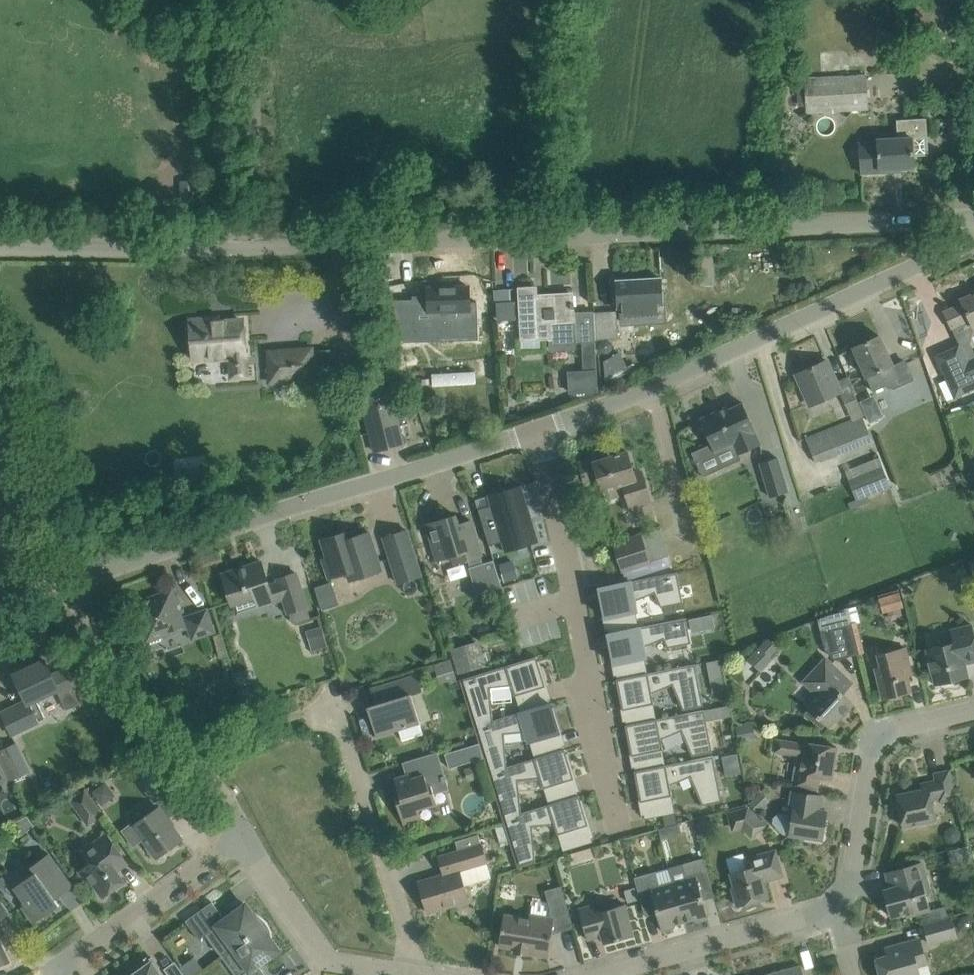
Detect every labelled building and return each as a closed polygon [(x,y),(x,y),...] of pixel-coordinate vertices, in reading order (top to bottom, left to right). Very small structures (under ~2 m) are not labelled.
[(805,78),(807,113),(868,109),(866,74),(805,78)] [(878,141),(860,142),(862,173),(881,172),(880,169),(915,167),(914,155),(929,155),(927,118),(897,120),(898,138),(878,139),(878,141)] [(612,300),(632,299),(632,306),(663,304),(661,278),(611,281),(612,300)] [(470,323),(469,285),(411,287),(411,288),(413,288),(414,312),(430,311),(431,336),(445,336),(445,324),(470,323)] [(577,342),(597,341),(595,312),(576,313),(575,303),(574,303),(573,294),(537,296),(536,286),(520,287),(522,339),(549,337),(550,351),(578,349),(577,342)] [(382,291),(390,318),(399,316),(394,289),(382,291)] [(945,311),(959,342),(973,335),(973,326),(973,293),(961,299),(963,303),(945,311)] [(515,302),(497,302),(498,320),(516,319),(515,302)] [(595,312),(597,341),(598,351),(599,351),(599,358),(615,357),(614,338),(618,338),(617,310),(595,312)] [(419,348),(412,317),(397,320),(404,352),(419,348)] [(194,355),(231,352),(232,376),(247,375),(244,321),(209,323),(208,318),(191,319),(194,355)] [(894,365),(888,353),(880,335),(854,347),(862,365),(874,392),(888,386),(894,388),(902,385),(899,380),(893,366),(894,365)] [(961,344),(936,356),(955,397),(973,388),(973,358),(968,361),(961,344)] [(270,352),(272,381),(315,378),(312,348),(270,352)] [(493,357),(472,358),(473,374),(494,373),(493,357)] [(857,399),(852,387),(847,376),(836,381),(826,359),(797,373),(812,406),(841,393),(846,404),(857,399)] [(569,370),(570,393),(599,392),(598,369),(569,370)] [(404,443),(399,424),(390,385),(361,393),(375,451),(404,443)] [(867,422),(883,415),(873,393),(858,400),(867,422)] [(722,412),(721,409),(700,419),(702,422),(699,432),(707,435),(715,451),(734,442),(740,454),(761,444),(756,432),(757,432),(743,402),(722,412)] [(807,438),(816,463),(873,442),(864,416),(807,438)] [(599,478),(603,490),(623,484),(631,508),(652,501),(644,474),(636,476),(628,451),(595,461),(594,458),(579,462),(585,482),(599,478)] [(761,462),(771,497),(789,491),(778,457),(761,462)] [(849,479),(857,500),(891,487),(883,466),(849,479)] [(492,505),(479,508),(485,527),(531,513),(522,484),(489,494),(492,505)] [(531,513),(485,527),(490,545),(503,541),(506,552),(540,542),(531,513)] [(453,556),(455,563),(483,555),(472,520),(459,524),(456,514),(427,523),(438,560),(453,556)] [(352,529),(342,533),(322,539),(329,562),(325,563),(330,578),(348,572),(350,580),(383,570),(370,531),(354,536),(352,529)] [(422,575),(407,529),(384,537),(399,582),(422,575)] [(616,540),(625,571),(652,563),(642,532),(616,540)] [(483,563),(478,564),(486,591),(502,586),(494,559),(483,563)] [(232,604),(266,593),(269,603),(284,598),(289,612),(308,606),(297,572),(278,578),(279,582),(270,585),(262,560),(222,574),(232,604)] [(631,580),(599,587),(600,591),(605,617),(627,613),(630,629),(638,627),(635,611),(637,611),(635,600),(655,592),(661,606),(684,602),(678,571),(631,580)] [(331,580),(313,586),(321,610),(339,604),(331,580)] [(877,596),(880,611),(901,607),(898,592),(877,596)] [(184,627),(182,619),(179,613),(183,611),(178,595),(171,597),(164,593),(136,603),(145,627),(140,629),(146,645),(162,640),(160,635),(184,627)] [(186,617),(194,638),(214,630),(207,610),(186,617)] [(713,614),(690,619),(693,631),(716,627),(713,614)] [(609,633),(608,633),(609,637),(614,663),(636,659),(639,674),(647,673),(644,657),(646,657),(644,646),(664,638),(668,647),(692,642),(687,617),(640,626),(638,627),(630,629),(609,633)] [(852,623),(821,630),(826,650),(836,660),(860,654),(860,653),(859,651),(852,623)] [(935,685),(969,677),(966,664),(973,662),(973,630),(972,624),(951,629),(954,642),(927,648),(935,685)] [(310,648),(325,645),(322,628),(307,631),(310,648)] [(726,637),(713,640),(715,649),(728,647),(726,637)] [(763,643),(748,659),(759,669),(773,653),(763,643)] [(452,650),(458,674),(477,669),(471,645),(452,650)] [(870,670),(876,668),(884,699),(911,692),(907,676),(912,675),(906,647),(879,653),(877,649),(865,652),(870,670)] [(827,654),(802,681),(815,693),(805,703),(809,707),(804,713),(822,729),(827,724),(828,725),(835,718),(838,721),(854,703),(844,694),(843,693),(837,687),(848,676),(849,675),(834,661),(827,654)] [(506,665),(460,679),(475,727),(494,721),(494,720),(490,687),(513,685),(516,695),(517,695),(522,711),(532,708),(527,691),(546,686),(538,660),(537,655),(506,665)] [(47,718),(38,699),(59,689),(60,693),(73,687),(65,669),(53,674),(46,659),(15,674),(28,702),(22,705),(22,703),(2,712),(13,734),(47,718)] [(721,659),(707,662),(709,672),(723,669),(721,659)] [(618,678),(617,679),(618,683),(623,709),(645,705),(648,720),(657,718),(654,703),(655,703),(653,693),(673,684),(683,709),(704,705),(704,704),(696,663),(664,669),(647,673),(639,674),(618,678)] [(371,688),(376,704),(368,706),(377,735),(399,729),(403,741),(424,734),(412,694),(423,690),(418,674),(391,682),(371,688)] [(494,721),(475,727),(489,773),(508,767),(508,766),(505,733),(527,731),(530,743),(531,743),(536,757),(544,755),(540,740),(561,733),(553,706),(551,702),(532,708),(522,711),(521,711),(494,720),(494,721)] [(730,705),(717,707),(720,718),(732,716),(730,705)] [(627,724),(626,725),(627,729),(632,755),(654,751),(657,766),(666,764),(663,749),(664,749),(662,739),(682,730),(692,755),(713,751),(705,709),(665,717),(657,718),(648,720),(627,724)] [(837,746),(817,743),(805,741),(805,743),(777,739),(775,752),(803,756),(800,774),(795,773),(793,786),(816,790),(818,777),(832,779),(837,746)] [(13,779),(30,771),(17,743),(0,752),(0,753),(13,779)] [(508,767),(489,773),(503,819),(522,813),(522,812),(519,779),(541,778),(544,788),(545,787),(550,804),(559,801),(554,785),(575,778),(567,753),(566,748),(565,748),(544,755),(536,757),(535,758),(508,766),(508,767)] [(409,774),(395,778),(400,793),(402,801),(398,802),(406,830),(407,830),(405,822),(422,817),(420,808),(438,802),(435,793),(448,789),(442,770),(436,752),(424,755),(405,761),(409,774)] [(738,753),(722,756),(726,776),(742,773),(738,753)] [(636,770),(635,771),(636,775),(641,801),(660,797),(663,814),(675,812),(672,795),(673,795),(671,784),(691,776),(703,804),(723,800),(714,755),(679,762),(666,764),(657,766),(636,770)] [(9,779),(0,760),(0,784),(9,779)] [(171,790),(150,761),(134,772),(155,801),(171,790)] [(483,776),(478,764),(467,768),(471,780),(483,776)] [(955,797),(953,790),(949,771),(936,773),(937,783),(922,785),(923,789),(897,794),(903,826),(936,819),(931,797),(940,795),(941,800),(955,797)] [(71,800),(88,825),(106,813),(88,788),(71,800)] [(827,810),(821,809),(824,795),(792,790),(789,813),(780,812),(774,817),(773,822),(784,833),(790,834),(790,835),(823,840),(827,810)] [(762,791),(749,803),(758,813),(771,801),(762,791)] [(522,813),(503,819),(504,823),(518,868),(537,862),(533,825),(554,824),(558,834),(559,834),(564,850),(573,848),(568,831),(589,824),(581,799),(580,794),(579,795),(559,801),(550,804),(545,805),(522,812),(522,813)] [(135,824),(134,822),(123,829),(135,846),(144,839),(149,845),(147,847),(153,855),(155,854),(158,857),(183,838),(160,806),(135,824)] [(742,828),(751,837),(764,824),(755,815),(747,806),(727,811),(733,830),(742,828)] [(13,823),(22,835),(35,825),(28,815),(13,823)] [(668,826),(659,829),(662,838),(671,836),(668,826)] [(129,862),(126,859),(108,833),(83,850),(92,862),(80,870),(91,886),(95,884),(104,896),(125,880),(118,870),(129,862)] [(419,881),(429,912),(469,900),(460,870),(487,862),(479,833),(456,840),(459,850),(440,855),(445,873),(419,881)] [(745,859),(748,868),(732,873),(735,886),(733,887),(738,905),(768,897),(764,881),(783,875),(776,850),(745,859)] [(61,904),(56,898),(73,886),(50,853),(32,866),(36,872),(15,887),(27,903),(23,906),(35,922),(61,904)] [(688,878),(674,882),(685,920),(695,917),(696,921),(709,917),(702,891),(713,888),(705,857),(683,863),(688,878)] [(887,872),(891,888),(884,890),(893,917),(907,913),(909,917),(931,909),(926,893),(931,892),(922,862),(906,866),(887,872)] [(656,871),(635,877),(644,907),(655,904),(658,912),(663,930),(675,927),(674,923),(685,920),(674,882),(674,881),(670,867),(656,871)] [(530,913),(529,917),(504,914),(500,945),(515,947),(515,952),(528,954),(528,953),(549,956),(552,933),(574,927),(563,885),(546,890),(548,899),(553,917),(530,913)] [(11,912),(0,897),(0,920),(11,912)] [(213,901),(186,920),(200,939),(207,934),(223,956),(267,923),(265,921),(263,919),(261,917),(257,915),(256,915),(255,914),(254,914),(247,904),(226,918),(213,901)] [(634,934),(629,915),(626,904),(597,912),(595,904),(579,908),(588,939),(602,935),(605,943),(634,934)] [(957,937),(951,915),(924,923),(928,940),(934,939),(936,943),(957,937)] [(223,956),(237,974),(267,974),(259,964),(279,949),(272,939),(272,936),(272,934),(271,930),(270,928),(269,926),(267,923),(223,956)] [(894,954),(877,959),(882,974),(920,974),(918,965),(927,962),(920,939),(892,947),(894,954)] [(133,974),(134,974),(163,974),(158,967),(160,966),(153,957),(140,966),(142,968),(133,974)] [(781,974),(805,974),(802,965),(779,971),(781,974)]
